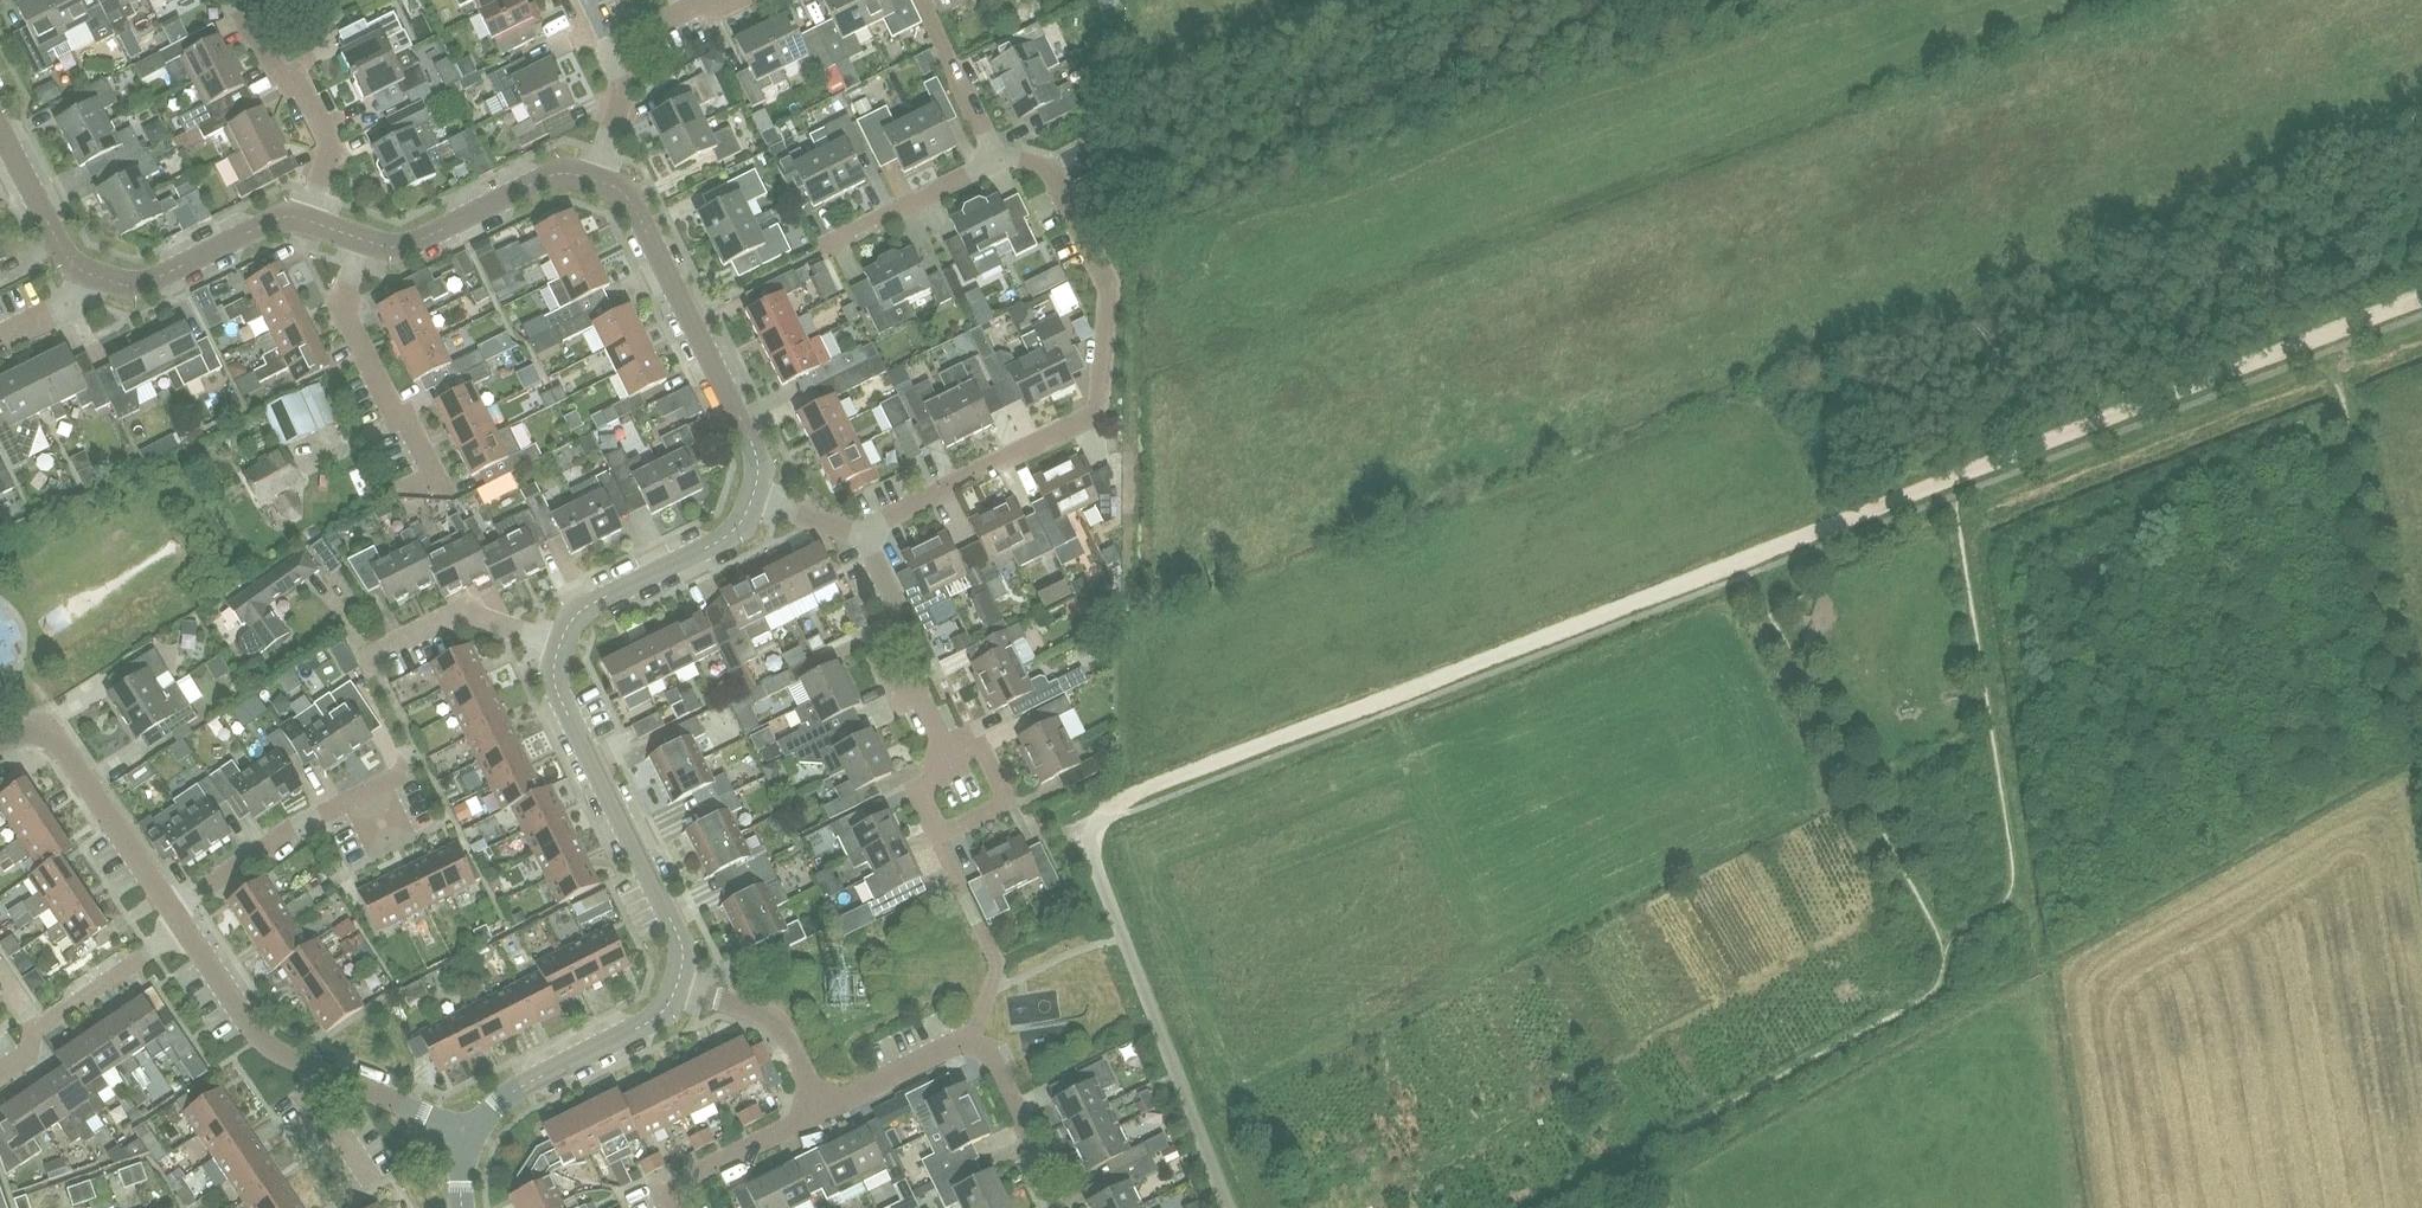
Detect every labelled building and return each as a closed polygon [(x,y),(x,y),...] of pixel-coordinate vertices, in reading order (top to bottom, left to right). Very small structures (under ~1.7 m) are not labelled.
[(65,35),(47,0),(32,0),(18,8),(28,27),(14,34),(35,76),(54,67),(47,53),(55,49),(51,42),(65,35)] [(100,6),(86,13),(79,0),(47,0),(65,35),(65,34),(74,51),(95,40),(97,45),(115,35),(100,6)] [(100,6),(115,35),(117,37),(131,30),(127,21),(137,15),(131,3),(136,0),(97,0),(100,6)] [(480,14),(508,0),(457,0),(460,6),(473,0),(480,14)] [(480,14),(492,39),(495,38),(503,55),(534,40),(528,26),(529,21),(540,16),(534,3),(528,7),(524,0),(508,0),(480,14)] [(869,27),(856,0),(823,0),(836,26),(819,34),(835,67),(864,52),(855,34),(869,27)] [(869,27),(883,20),(892,38),(923,23),(911,0),(888,0),(856,0),(869,27)] [(939,14),(967,0),(933,0),(939,14)] [(347,50),(342,53),(353,77),(393,57),(407,50),(413,47),(405,31),(404,32),(394,12),(367,26),(373,38),(347,50)] [(835,67),(819,34),(802,43),(788,15),(762,27),(783,70),(797,63),(802,71),(813,66),(817,75),(822,73),(826,83),(833,79),(840,93),(847,90),(835,67)] [(1005,92),(1047,71),(1059,65),(1038,23),(1011,36),(1018,51),(991,65),(1005,92)] [(768,77),(783,70),(762,27),(736,40),(750,69),(737,75),(753,107),(766,101),(762,91),(773,86),(768,77)] [(194,82),(237,60),(230,46),(225,49),(219,37),(200,47),(194,35),(160,52),(166,65),(181,58),(194,82)] [(393,57),(353,77),(365,100),(374,96),(397,84),(402,96),(407,94),(428,84),(429,83),(420,64),(407,50),(393,57)] [(198,127),(232,109),(226,97),(245,87),(239,76),(244,73),(237,60),(194,82),(206,106),(180,120),(187,133),(198,127)] [(523,103),(563,84),(552,60),(520,76),(514,64),(488,77),(505,112),(523,103)] [(1047,71),(1005,92),(1018,120),(1045,106),(1053,121),(1080,107),(1068,83),(1056,89),(1047,71)] [(663,143),(705,122),(698,107),(716,98),(704,74),(681,85),(662,94),(669,107),(650,117),(663,143)] [(930,95),(942,88),(937,78),(924,84),(930,95)] [(68,144),(110,123),(104,110),(119,103),(107,79),(80,93),(86,106),(56,121),(68,144)] [(428,84),(407,94),(412,105),(433,95),(428,84)] [(563,84),(523,103),(531,119),(513,128),(522,148),(549,134),(543,123),(575,107),(563,84)] [(421,102),(393,116),(386,119),(395,138),(373,149),(379,160),(377,166),(381,174),(425,152),(425,153),(440,145),(429,123),(431,122),(421,102)] [(930,161),(956,148),(935,106),(909,119),(930,161)] [(895,125),(886,107),(857,122),(873,154),(890,145),(904,174),(930,161),(909,119),(895,125)] [(237,154),(280,131),(273,118),(268,120),(262,109),(238,121),(232,109),(198,127),(187,133),(172,141),(179,153),(205,140),(224,129),(237,153),(237,154)] [(819,153),(840,195),(866,182),(848,147),(861,140),(848,115),(824,127),(833,145),(819,153)] [(705,122),(663,143),(675,169),(713,150),(719,163),(742,152),(730,127),(712,136),(705,122)] [(117,165),(121,163),(144,150),(132,127),(117,135),(110,123),(68,144),(80,168),(110,152),(117,165)] [(478,178),(495,169),(487,155),(474,128),(448,141),(456,158),(470,163),(478,178)] [(237,154),(237,153),(227,158),(240,183),(235,186),(242,199),(276,181),(269,169),(288,159),(282,148),(287,145),(280,131),(237,154)] [(794,201),(807,194),(814,208),(840,195),(819,153),(805,159),(800,149),(788,156),(782,144),(769,150),(794,201)] [(109,214),(151,192),(145,180),(160,172),(148,148),(144,150),(121,163),(127,175),(97,190),(109,214)] [(436,175),(425,153),(425,152),(381,174),(384,182),(391,184),(396,195),(436,175)] [(711,240),(753,219),(746,205),(768,194),(756,170),(729,183),(702,196),(708,209),(698,214),(711,240)] [(196,190),(188,174),(172,182),(180,197),(184,195),(199,224),(212,218),(198,190),(196,190)] [(151,192),(109,214),(121,237),(179,208),(173,197),(158,204),(151,192)] [(972,203),(994,248),(1008,240),(1016,257),(1038,246),(1025,219),(1012,225),(997,196),(986,202),(979,200),(972,203)] [(971,259),(994,248),(972,203),(965,207),(962,214),(951,219),(965,249),(953,255),(966,282),(979,275),(971,259)] [(1049,231),(1069,223),(1063,210),(1044,219),(1049,231)] [(548,255),(585,237),(573,212),(536,231),(541,242),(522,251),(525,256),(512,263),(503,267),(495,250),(478,259),(491,284),(518,270),(548,255)] [(753,219),(711,240),(724,266),(731,263),(739,277),(765,265),(792,252),(778,225),(760,234),(753,219)] [(560,279),(597,261),(585,237),(548,255),(560,279)] [(886,257),(908,301),(931,289),(939,305),(952,299),(939,272),(926,279),(911,249),(899,255),(893,253),(886,257)] [(830,255),(814,262),(829,294),(845,287),(830,255)] [(885,312),(908,301),(886,257),(879,260),(877,267),(865,272),(879,302),(866,308),(880,335),(893,328),(885,312)] [(609,301),(603,289),(610,286),(597,261),(560,279),(548,285),(560,310),(545,317),(551,331),(556,328),(609,301)] [(242,316),(293,291),(281,265),(247,282),(255,299),(248,302),(246,297),(222,309),(229,322),(242,316)] [(759,337),(796,319),(785,297),(803,288),(801,286),(812,281),(805,267),(795,272),(794,271),(771,282),(778,297),(746,312),(759,337)] [(390,334),(427,316),(421,303),(432,298),(434,301),(449,293),(442,278),(435,281),(429,268),(404,281),(410,293),(378,309),(390,334)] [(518,270),(491,284),(496,295),(509,288),(508,286),(522,279),(518,270)] [(490,297),(485,286),(472,293),(477,304),(490,297)] [(272,332),(305,316),(293,291),(242,316),(246,325),(264,316),(272,332)] [(606,350),(643,331),(630,307),(625,309),(618,296),(609,301),(556,328),(564,343),(595,327),(606,350)] [(849,322),(860,317),(853,303),(842,309),(849,322)] [(267,366),(318,340),(305,316),(272,332),(279,348),(262,357),(267,366)] [(402,358),(439,340),(427,316),(390,334),(402,358)] [(1031,357),(1050,397),(1055,395),(1057,399),(1072,392),(1070,388),(1074,385),(1070,377),(1087,368),(1075,346),(1070,347),(1056,318),(1035,329),(1037,333),(1022,340),(1030,357),(1031,357)] [(771,361),(819,337),(819,336),(807,342),(796,319),(759,337),(771,361)] [(1031,357),(1030,357),(1017,364),(1012,355),(1001,352),(995,355),(984,332),(992,328),(989,322),(969,332),(976,348),(991,378),(1008,370),(1027,409),(1050,397),(1031,357)] [(160,336),(185,387),(210,375),(223,368),(208,338),(195,343),(185,323),(160,336)] [(618,374),(655,355),(643,331),(606,350),(618,374)] [(510,342),(506,333),(498,337),(505,353),(518,347),(510,342)] [(176,391),(185,387),(160,336),(135,348),(152,382),(168,374),(176,391)] [(844,374),(878,357),(880,356),(873,342),(862,348),(861,345),(830,360),(819,337),(771,361),(783,386),(820,368),(827,382),(844,373),(844,374)] [(330,366),(318,340),(267,366),(254,372),(260,383),(289,368),(296,382),(330,366)] [(461,375),(486,363),(480,350),(451,364),(439,340),(402,358),(414,383),(446,367),(452,379),(461,375)] [(111,404),(96,374),(82,381),(66,348),(41,360),(62,403),(76,396),(83,409),(93,403),(97,411),(111,404)] [(137,389),(152,382),(135,348),(110,361),(111,363),(95,372),(96,374),(111,404),(111,403),(120,420),(141,410),(137,389)] [(655,355),(618,374),(630,399),(667,380),(655,355)] [(878,357),(844,374),(851,389),(886,372),(878,357)] [(949,395),(970,437),(993,425),(978,395),(991,389),(976,357),(949,370),(939,376),(948,395),(949,395)] [(61,403),(62,403),(41,360),(15,373),(36,415),(37,415),(51,408),(57,421),(68,416),(61,403)] [(485,410),(473,386),(493,376),(486,363),(461,375),(467,388),(435,403),(447,428),(485,410)] [(37,415),(36,415),(15,373),(0,380),(0,407),(6,419),(0,422),(0,442),(14,470),(28,463),(41,424),(37,415)] [(949,395),(948,395),(939,400),(929,380),(903,393),(918,424),(914,426),(925,448),(942,440),(946,449),(970,437),(949,395)] [(561,385),(551,390),(557,404),(580,392),(574,381),(562,387),(561,385)] [(690,387),(676,393),(684,408),(689,419),(702,413),(697,402),(690,387)] [(546,409),(557,404),(550,390),(540,396),(546,409)] [(281,448),(283,447),(318,430),(300,391),(263,408),(281,448)] [(892,429),(905,422),(910,420),(905,409),(899,395),(888,401),(879,405),(892,429)] [(810,440),(847,422),(835,397),(798,415),(810,440)] [(618,403),(601,412),(608,425),(624,417),(618,403)] [(459,452),(510,427),(509,427),(496,433),(485,410),(447,428),(459,452)] [(822,464),(859,446),(847,422),(810,440),(822,464)] [(659,464),(677,503),(703,490),(694,473),(700,451),(687,425),(661,438),(671,458),(659,464)] [(510,427),(459,452),(472,477),(480,473),(486,485),(543,457),(536,443),(522,451),(510,427)] [(859,446),(822,464),(834,489),(847,483),(852,493),(880,479),(874,467),(870,469),(859,446)] [(260,465),(244,475),(261,506),(271,500),(280,516),(290,520),(298,516),(301,505),(295,492),(305,487),(283,447),(281,448),(258,461),(260,465)] [(677,503),(659,464),(646,471),(639,456),(630,461),(623,448),(605,457),(611,470),(624,496),(639,488),(652,515),(677,503)] [(16,488),(0,456),(0,495),(16,488)] [(1056,468),(1077,510),(1098,500),(1085,474),(1091,471),(1084,456),(1078,459),(1077,457),(1056,468)] [(86,493),(102,486),(93,466),(77,473),(86,493)] [(1068,515),(1077,510),(1056,468),(1034,479),(1057,525),(1045,531),(1049,540),(1054,551),(1080,538),(1068,515)] [(609,503),(624,496),(611,470),(596,478),(600,487),(588,493),(590,498),(578,504),(597,543),(622,530),(609,503)] [(511,473),(501,478),(509,493),(518,488),(511,473)] [(597,543),(578,504),(566,510),(563,505),(550,512),(541,493),(526,501),(530,509),(547,543),(562,536),(571,555),(597,543)] [(1104,524),(1112,520),(1111,497),(1095,506),(1104,524)] [(992,510),(1013,552),(1034,542),(1014,500),(992,510)] [(536,549),(547,543),(530,509),(508,520),(515,535),(502,541),(522,580),(545,568),(536,549)] [(991,563),(1013,552),(992,510),(970,521),(991,563)] [(491,575),(464,522),(463,523),(458,514),(450,518),(457,533),(444,540),(468,587),(490,576),(491,575)] [(522,580),(502,541),(489,548),(474,517),(464,522),(491,575),(490,576),(498,592),(522,580)] [(468,587),(444,540),(431,546),(428,540),(429,540),(422,525),(412,530),(419,545),(418,545),(437,582),(436,583),(444,598),(468,587)] [(419,545),(412,530),(411,529),(401,534),(408,549),(395,555),(414,594),(436,583),(437,582),(418,545),(419,545)] [(924,544),(945,586),(966,575),(946,533),(924,544)] [(324,566),(335,558),(322,540),(311,548),(324,566)] [(1042,557),(1054,551),(1049,540),(1036,546),(1042,557)] [(945,586),(924,544),(902,555),(920,590),(908,597),(926,633),(938,626),(930,609),(951,599),(945,586)] [(795,557),(813,595),(838,582),(820,545),(795,557)] [(414,594),(395,555),(382,562),(375,547),(348,560),(368,592),(381,586),(391,605),(414,594)] [(287,634),(268,606),(318,571),(304,551),(229,606),(243,625),(246,623),(251,629),(245,633),(240,637),(239,640),(238,644),(239,650),(242,654),(247,657),(253,657),(259,654),(266,649),(287,634)] [(813,595),(795,557),(789,561),(786,556),(768,564),(789,607),(813,595)] [(765,619),(789,607),(768,564),(751,573),(753,578),(746,581),(765,619)] [(986,584),(992,597),(1000,593),(993,580),(998,578),(993,567),(981,573),(986,584)] [(1065,570),(1038,583),(1049,606),(1075,593),(1065,570)] [(981,573),(969,579),(974,591),(986,584),(981,573)] [(771,631),(765,619),(746,581),(722,593),(722,594),(712,605),(730,640),(743,667),(753,687),(757,685),(746,664),(759,657),(751,641),(771,631)] [(856,631),(869,624),(855,597),(842,604),(856,631)] [(730,673),(743,667),(730,640),(712,605),(702,615),(701,615),(677,627),(695,664),(719,652),(730,673)] [(980,643),(987,656),(972,664),(976,673),(973,675),(980,689),(1023,668),(1035,662),(1035,661),(1035,657),(1019,624),(980,643)] [(695,664),(677,627),(670,630),(667,625),(650,634),(671,676),(695,664)] [(647,688),(671,676),(650,634),(632,643),(635,648),(628,651),(647,688)] [(812,652),(826,646),(820,634),(806,640),(812,652)] [(443,689),(483,669),(471,644),(431,664),(443,689)] [(790,669),(791,669),(808,661),(800,646),(783,655),(790,669)] [(122,717),(162,692),(155,680),(169,671),(155,649),(129,665),(137,677),(108,695),(122,717)] [(622,700),(647,688),(628,651),(603,663),(622,700)] [(812,702),(851,683),(843,666),(839,668),(837,663),(801,681),(811,702),(812,702)] [(1023,668),(980,689),(987,704),(991,703),(995,711),(1016,701),(1023,714),(1064,694),(1057,680),(1049,684),(1045,678),(1041,677),(1030,682),(1023,668)] [(455,713),(495,694),(483,669),(443,689),(455,713)] [(757,685),(753,687),(749,689),(756,704),(797,683),(791,669),(790,669),(771,679),(757,685)] [(193,670),(180,677),(194,701),(207,694),(193,670)] [(325,719),(349,755),(373,739),(356,714),(368,706),(351,681),(331,695),(330,694),(314,704),(315,705),(325,720),(325,719)] [(122,717),(136,739),(165,721),(173,733),(198,717),(184,695),(176,683),(162,692),(122,717)] [(811,745),(848,727),(842,714),(858,706),(856,701),(859,699),(851,683),(812,702),(811,702),(795,710),(802,724),(799,732),(778,742),(785,758),(794,753),(811,745)] [(683,701),(690,714),(701,708),(691,689),(680,695),(683,701)] [(467,738),(507,718),(495,694),(455,713),(467,738)] [(234,712),(244,728),(267,713),(256,697),(234,712)] [(1027,763),(1069,741),(1058,718),(1072,711),(1066,697),(1033,714),(1039,727),(1018,737),(1023,746),(1019,748),(1027,763)] [(690,714),(683,701),(671,706),(678,719),(690,714)] [(349,755),(325,719),(325,720),(315,705),(280,729),(297,754),(305,767),(317,759),(325,771),(349,755)] [(638,739),(666,726),(659,712),(631,726),(638,739)] [(662,780),(704,759),(694,740),(706,734),(697,717),(662,734),(669,748),(650,757),(662,780)] [(479,762),(519,742),(507,718),(467,738),(479,762)] [(845,770),(885,751),(876,734),(873,736),(871,731),(854,739),(848,727),(811,745),(794,753),(799,764),(823,765),(830,778),(845,770)] [(285,762),(297,754),(280,729),(268,737),(278,751),(254,767),(278,803),(302,786),(285,762)] [(1037,776),(1042,784),(1081,764),(1069,741),(1027,763),(1034,777),(1037,776)] [(491,786),(531,766),(519,742),(479,762),(491,786)] [(885,751),(845,770),(851,781),(835,789),(840,799),(824,807),(830,820),(862,804),(856,792),(892,774),(889,769),(893,767),(885,751)] [(1084,762),(1091,776),(1102,771),(1095,757),(1084,762)] [(699,808),(734,791),(725,773),(713,779),(704,759),(662,780),(673,804),(692,794),(699,808)] [(278,803),(254,767),(242,775),(232,760),(221,769),(209,777),(226,802),(238,794),(254,819),(278,803)] [(511,806),(551,787),(551,786),(542,790),(531,766),(491,786),(503,811),(512,807),(511,806)] [(226,802),(209,777),(174,801),(176,804),(184,815),(208,850),(231,834),(215,810),(226,802)] [(42,803),(26,779),(10,790),(3,779),(0,781),(0,809),(11,824),(42,803)] [(523,831),(563,811),(551,787),(511,806),(512,807),(523,831)] [(698,854),(740,833),(731,814),(743,808),(734,791),(699,808),(706,822),(687,831),(698,854)] [(57,826),(42,803),(11,824),(20,839),(0,852),(0,861),(1,863),(57,826)] [(184,866),(208,850),(184,815),(176,804),(153,820),(151,816),(139,825),(164,862),(176,854),(184,866)] [(863,852),(899,834),(889,812),(872,821),(865,809),(829,826),(835,839),(838,837),(849,858),(863,851),(863,852)] [(535,855),(575,835),(563,811),(523,831),(535,855)] [(61,857),(73,849),(57,826),(1,863),(0,864),(0,865),(5,873),(31,855),(41,870),(61,857)] [(736,882),(771,865),(762,847),(750,853),(740,833),(698,854),(710,877),(729,868),(736,882)] [(875,875),(911,857),(899,834),(863,852),(863,851),(849,858),(854,869),(868,862),(874,874),(875,875)] [(547,879),(587,859),(575,835),(535,855),(547,879)] [(996,846),(1017,889),(1040,877),(1047,892),(1061,885),(1045,852),(1040,843),(1027,849),(1021,837),(1012,842),(1011,838),(996,846)] [(431,856),(451,895),(476,883),(456,843),(431,856)] [(1003,896),(1017,889),(996,846),(981,853),(982,857),(974,861),(984,882),(971,889),(987,921),(1001,915),(998,910),(1003,907),(1005,900),(1003,896)] [(427,907),(451,895),(431,856),(407,868),(427,907)] [(77,880),(61,857),(41,870),(29,877),(40,893),(24,903),(8,913),(14,921),(29,911),(77,880)] [(875,875),(874,874),(864,879),(875,902),(868,905),(874,916),(922,893),(917,881),(921,879),(911,857),(875,875)] [(587,859),(547,879),(560,904),(600,884),(587,859)] [(735,928),(777,908),(789,902),(780,882),(779,882),(771,865),(736,882),(742,896),(723,905),(735,928)] [(402,919),(427,907),(407,868),(383,880),(402,919)] [(243,925),(280,900),(264,877),(227,901),(243,925)] [(61,924),(92,902),(77,880),(29,911),(35,919),(50,909),(60,923),(61,924)] [(377,932),(402,919),(383,880),(358,892),(377,932)] [(581,925),(614,910),(605,891),(572,905),(580,922),(581,925)] [(258,947),(295,922),(280,900),(243,925),(258,947)] [(61,924),(60,923),(46,933),(54,943),(68,934),(76,947),(63,956),(71,967),(100,947),(92,937),(108,926),(92,902),(61,924)] [(649,915),(648,904),(625,905),(625,916),(649,915)] [(777,908),(735,928),(746,951),(765,942),(772,956),(807,938),(799,921),(787,927),(777,908)] [(273,970),(318,939),(317,939),(310,944),(295,922),(258,947),(273,970)] [(585,939),(605,979),(630,966),(610,927),(585,939)] [(296,987),(333,962),(318,939),(273,970),(281,965),(296,987)] [(581,991),(605,979),(585,939),(561,951),(581,991)] [(557,1003),(581,991),(561,951),(537,963),(557,1003)] [(311,1009),(348,984),(333,962),(296,987),(311,1009)] [(562,1012),(557,1003),(537,963),(536,964),(540,972),(517,984),(537,1024),(562,1012)] [(348,984),(311,1009),(327,1032),(364,1007),(348,984)] [(513,1036),(537,1024),(517,984),(492,996),(513,1036)] [(137,993),(124,1002),(128,1008),(121,1013),(145,1048),(153,1060),(186,1037),(166,1006),(154,1015),(143,998),(141,999),(137,993)] [(488,1048),(513,1036),(492,996),(468,1009),(488,1048)] [(1023,1008),(1023,1028),(1068,1027),(1067,1007),(1023,1008)] [(464,1061),(488,1048),(468,1009),(444,1021),(464,1061)] [(140,1086),(149,1080),(132,1056),(145,1048),(121,1013),(100,1027),(132,1074),(140,1086)] [(439,1073),(464,1061),(444,1021),(419,1033),(439,1073)] [(130,1092),(140,1086),(132,1074),(100,1027),(79,1041),(103,1077),(115,1068),(130,1092)] [(730,1046),(750,1086),(764,1079),(768,1089),(782,1083),(772,1061),(771,1062),(762,1043),(749,1050),(744,1039),(730,1046)] [(108,1086),(102,1077),(78,1041),(57,1056),(65,1068),(65,1067),(97,1114),(107,1108),(97,1093),(108,1086)] [(723,1099),(750,1086),(730,1046),(703,1059),(723,1099)] [(697,1112),(723,1099),(703,1059),(677,1072),(697,1112)] [(1064,1125),(1107,1104),(1101,1092),(1115,1085),(1104,1061),(1077,1074),(1083,1087),(1053,1102),(1064,1125)] [(81,1138),(85,1144),(95,1137),(85,1122),(97,1114),(65,1067),(65,1068),(44,1082),(81,1138)] [(670,1125),(697,1112),(677,1072),(650,1085),(670,1125)] [(23,1096),(47,1131),(59,1123),(73,1144),(81,1138),(44,1082),(23,1096)] [(925,1136),(978,1110),(965,1084),(938,1098),(931,1085),(906,1097),(925,1136)] [(641,1140),(670,1125),(650,1085),(623,1099),(638,1131),(637,1131),(641,1140)] [(200,1135),(237,1110),(221,1087),(184,1112),(200,1135)] [(1148,1112),(1157,1108),(1148,1089),(1138,1094),(1142,1102),(1137,1104),(1142,1114),(1147,1112),(1148,1112)] [(638,1131),(623,1099),(618,1091),(606,1097),(625,1137),(637,1131),(638,1131)] [(47,1131),(23,1096),(1,1111),(12,1127),(0,1136),(0,1156),(7,1176),(43,1151),(35,1140),(47,1131)] [(625,1137),(606,1097),(593,1103),(622,1161),(633,1155),(625,1137)] [(629,1174),(622,1161),(593,1103),(581,1109),(601,1149),(601,1148),(610,1166),(621,1188),(641,1178),(637,1170),(629,1174)] [(754,1122),(764,1117),(758,1104),(747,1109),(754,1122)] [(1076,1148),(1118,1127),(1107,1104),(1064,1125),(1076,1148)] [(589,1155),(601,1149),(581,1109),(569,1115),(589,1155)] [(747,1109),(737,1114),(744,1127),(754,1122),(747,1109)] [(215,1158),(252,1133),(237,1110),(200,1135),(215,1158)] [(945,1176),(976,1160),(980,1158),(972,1144),(990,1135),(978,1110),(925,1136),(934,1154),(922,1160),(925,1167),(932,1182),(945,1176)] [(577,1161),(589,1155),(569,1115),(557,1121),(577,1161)] [(564,1167),(577,1161),(557,1121),(544,1127),(551,1141),(564,1167)] [(150,1153),(157,1163),(168,1155),(145,1122),(134,1129),(140,1139),(150,1153)] [(1124,1169),(1138,1162),(1151,1156),(1145,1143),(1130,1150),(1118,1127),(1076,1148),(1087,1172),(1118,1157),(1124,1169)] [(699,1133),(706,1146),(716,1141),(709,1128),(699,1133)] [(866,1129),(843,1141),(868,1192),(892,1180),(897,1182),(906,1177),(899,1164),(886,1137),(873,1143),(866,1129)] [(230,1180),(267,1155),(252,1133),(215,1158),(216,1159),(203,1167),(216,1188),(230,1180)] [(699,1133),(689,1138),(695,1151),(706,1146),(699,1133)] [(140,1157),(150,1153),(140,1139),(123,1151),(129,1160),(140,1157)] [(553,1172),(564,1167),(551,1141),(537,1148),(517,1177),(524,1190),(550,1177),(553,1172)] [(827,1200),(841,1194),(845,1203),(868,1192),(843,1141),(819,1152),(821,1156),(809,1162),(822,1190),(827,1200)] [(115,1165),(129,1160),(123,1151),(119,1146),(108,1153),(115,1165)] [(650,1157),(656,1170),(667,1165),(660,1152),(650,1157)] [(245,1203),(282,1178),(267,1155),(230,1180),(245,1203)] [(650,1157),(639,1162),(646,1176),(656,1170),(650,1157)] [(1004,1196),(992,1171),(984,1175),(976,1160),(945,1176),(932,1182),(945,1207),(949,1207),(960,1203),(963,1207),(980,1207),(1004,1196)] [(822,1190),(809,1162),(796,1169),(794,1165),(770,1176),(786,1207),(797,1207),(812,1201),(810,1196),(822,1190)] [(1141,1206),(1137,1196),(1145,1175),(1138,1162),(1124,1169),(1105,1178),(1112,1191),(1087,1203),(1090,1207),(1137,1207),(1141,1206)] [(136,1185),(148,1181),(142,1163),(130,1167),(136,1185)] [(130,1167),(118,1171),(124,1189),(136,1185),(130,1167)] [(185,1168),(172,1175),(185,1200),(198,1193),(185,1168)] [(770,1176),(747,1188),(749,1192),(736,1198),(741,1207),(786,1207),(770,1176)] [(559,1196),(550,1177),(524,1190),(510,1197),(516,1207),(535,1207),(559,1196)] [(297,1200),(282,1178),(245,1203),(249,1207),(286,1207),(297,1200)] [(85,1202),(97,1198),(91,1180),(79,1184),(85,1202)] [(908,1204),(919,1200),(912,1181),(902,1184),(908,1204)] [(85,1202),(79,1184),(67,1188),(73,1206),(85,1202)] [(26,1195),(14,1199),(17,1207),(31,1207),(26,1195)] [(559,1196),(535,1207),(565,1207),(559,1196)] [(1004,1196),(980,1207),(1010,1207),(1004,1196)]
